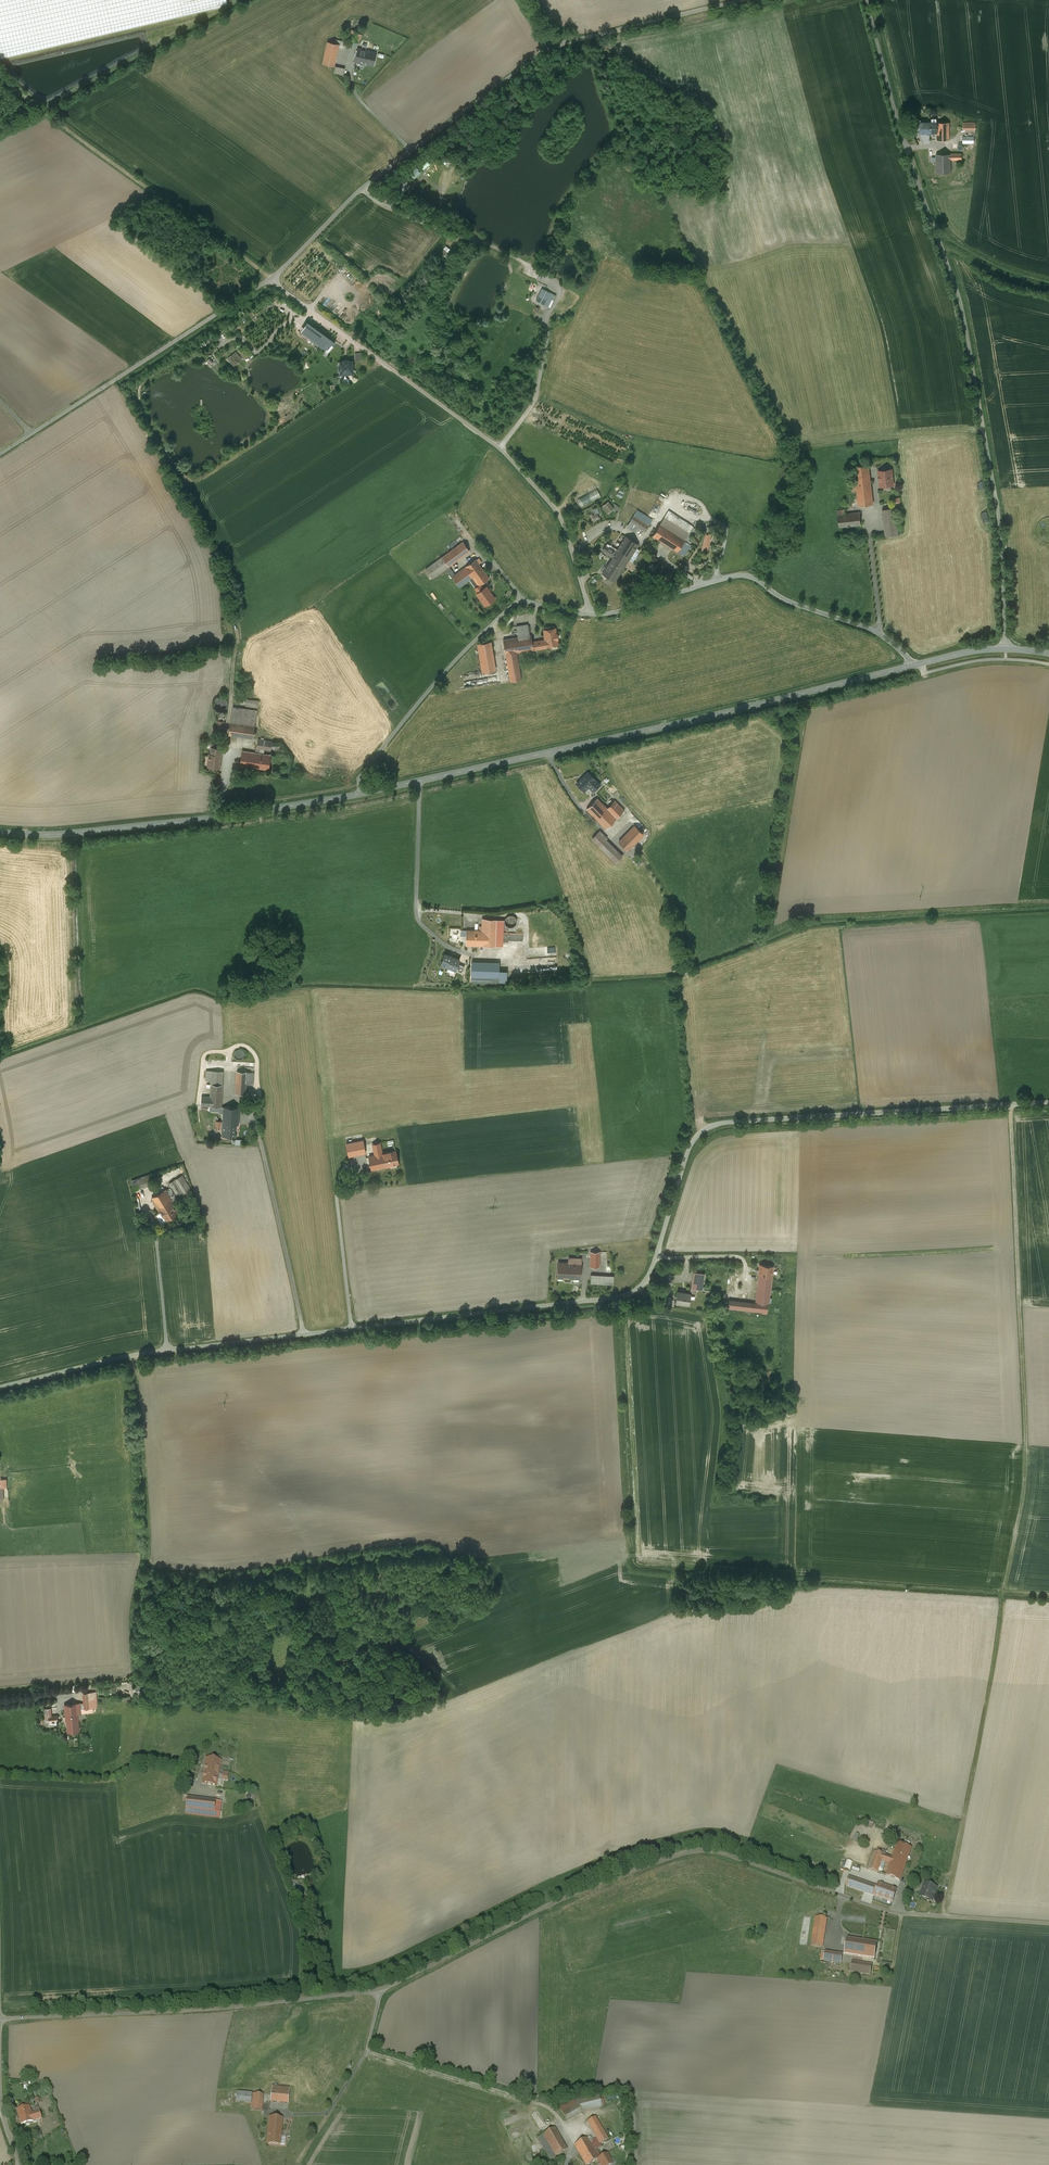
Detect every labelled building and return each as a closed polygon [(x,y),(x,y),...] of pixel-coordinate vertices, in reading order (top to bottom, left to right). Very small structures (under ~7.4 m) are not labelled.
[(221,7),(221,5),(227,3),(227,0),(0,0),(0,59),(221,7)] [(359,24),(355,22),(351,30),(347,38),(360,44),(364,36),(355,32),(359,24)] [(339,44),(328,42),(323,64),(334,66),(339,44)] [(362,63),(365,50),(361,50),(357,49),(354,61),(362,63)] [(366,51),(365,50),(362,63),(373,66),(376,53),(366,51)] [(345,68),(336,66),(334,73),(343,75),(345,68)] [(931,123),(926,123),(926,122),(920,122),(920,132),(932,132),(937,132),(937,123),(932,123),(932,122),(931,122),(931,123)] [(949,122),(937,122),(937,123),(937,132),(937,140),(949,140),(949,122)] [(962,154),(936,154),(936,173),(950,173),(951,159),(962,159),(962,154)] [(539,302),(544,290),(542,289),(536,301),(539,302)] [(553,294),(544,290),(539,302),(550,307),(553,300),(551,299),(553,294)] [(235,322),(238,326),(244,323),(241,318),(235,322)] [(301,331),(307,335),(313,327),(307,322),(301,331)] [(327,336),(313,327),(307,335),(320,345),(327,336)] [(335,343),(327,336),(320,345),(329,351),(335,343)] [(242,359),(236,351),(227,359),(233,366),(242,359)] [(348,360),(345,360),(344,360),(344,361),(341,362),(341,361),(340,362),(340,365),(339,365),(339,366),(340,369),(339,369),(339,370),(340,370),(341,370),(341,373),(341,374),(353,373),(353,372),(352,361),(348,361),(348,360)] [(868,463),(854,465),(856,486),(871,485),(868,463)] [(886,468),(884,468),(882,470),(878,470),(880,486),(885,485),(887,487),(889,487),(890,485),(893,484),(892,469),(888,469),(886,468)] [(621,497),(625,490),(616,485),(614,489),(617,491),(615,495),(621,497)] [(856,486),(852,487),(852,492),(857,491),(859,505),(873,504),(871,485),(856,486)] [(602,505),(607,513),(613,508),(608,500),(602,505)] [(589,511),(594,521),(600,519),(597,513),(601,511),(598,506),(589,511)] [(895,508),(882,509),(885,536),(899,534),(895,508)] [(859,512),(845,513),(845,509),(837,510),(839,527),(861,525),(859,512)] [(669,510),(664,517),(669,520),(674,514),(669,510)] [(648,525),(633,515),(630,521),(638,526),(645,531),(649,525),(648,525)] [(638,526),(630,521),(628,524),(636,529),(638,526)] [(684,540),(659,524),(652,535),(684,555),(691,544),(687,542),(684,540)] [(692,527),(684,540),(687,542),(696,529),(692,527)] [(710,535),(705,534),(702,550),(707,551),(710,535)] [(852,535),(851,535),(850,536),(849,536),(848,537),(847,538),(846,539),(846,540),(846,541),(846,542),(846,543),(846,544),(847,545),(848,546),(848,547),(849,547),(850,548),(851,548),(852,548),(854,548),(855,548),(855,547),(856,547),(857,547),(857,546),(858,545),(859,544),(859,543),(859,542),(859,541),(859,540),(858,539),(858,538),(857,537),(856,537),(856,536),(855,536),(854,535),(852,535)] [(626,536),(617,549),(607,543),(602,550),(603,550),(613,557),(602,573),(614,581),(628,559),(632,562),(639,550),(635,547),(638,544),(626,536)] [(448,553),(442,557),(449,566),(469,551),(463,542),(448,553)] [(442,557),(425,569),(432,578),(444,570),(449,566),(442,557)] [(489,578),(476,559),(465,567),(472,577),(478,585),(479,585),(480,584),(489,578)] [(449,566),(444,570),(447,573),(449,572),(452,577),(455,574),(449,566)] [(455,574),(452,577),(459,587),(472,577),(465,567),(455,574)] [(480,584),(479,585),(478,585),(475,588),(478,593),(483,589),(480,584)] [(478,593),(477,594),(485,606),(495,599),(486,587),(483,589),(478,593)] [(527,624),(516,626),(518,637),(529,635),(527,624)] [(555,628),(544,630),(546,639),(531,642),(533,649),(549,646),(549,645),(557,644),(557,639),(557,638),(556,633),(555,628)] [(518,637),(514,637),(516,652),(522,651),(522,656),(530,655),(530,650),(533,649),(531,642),(530,635),(529,635),(518,637)] [(514,637),(503,639),(505,654),(506,654),(510,681),(521,679),(516,652),(514,637)] [(490,641),(477,643),(482,672),(495,670),(490,641)] [(259,700),(247,698),(246,705),(258,707),(259,700)] [(257,710),(233,706),(229,734),(253,738),(257,710)] [(258,739),(257,747),(260,748),(271,750),(273,741),(264,740),(261,739),(258,739)] [(222,748),(210,746),(208,766),(220,768),(222,748)] [(255,753),(242,751),(240,764),(268,769),(271,755),(259,753),(255,753)] [(589,771),(577,783),(585,790),(590,784),(596,779),(596,778),(589,771)] [(600,783),(596,779),(590,784),(595,788),(600,783)] [(607,808),(597,798),(586,809),(606,828),(624,810),(614,800),(607,808)] [(635,825),(619,841),(627,850),(643,834),(635,825)] [(607,838),(600,831),(592,839),(599,846),(605,839),(607,838)] [(617,851),(605,839),(599,846),(611,857),(617,851)] [(512,915),(511,915),(510,915),(509,915),(508,915),(507,916),(506,916),(505,917),(505,918),(505,919),(504,920),(504,921),(504,922),(504,923),(505,924),(505,925),(506,925),(507,926),(508,927),(509,927),(510,927),(512,927),(513,927),(513,926),(514,926),(515,925),(516,924),(516,923),(516,922),(517,922),(517,921),(516,920),(516,919),(516,918),(515,917),(514,916),(513,916),(512,915)] [(498,919),(482,918),(482,930),(473,930),(466,930),(466,936),(466,944),(482,945),(497,946),(498,919)] [(513,942),(502,942),(501,958),(512,958),(513,942)] [(459,959),(445,953),(441,964),(455,969),(458,963),(459,959)] [(499,962),(472,961),(471,975),(488,976),(499,976),(499,962)] [(464,965),(458,963),(455,969),(461,972),(464,965)] [(240,1049),(239,1049),(238,1049),(237,1050),(236,1051),(235,1051),(235,1052),(234,1053),(234,1054),(234,1055),(234,1056),(235,1057),(236,1058),(237,1059),(238,1059),(239,1059),(241,1059),(242,1059),(243,1058),(244,1057),(244,1056),(244,1055),(244,1054),(244,1053),(243,1052),(243,1051),(242,1050),(241,1050),(240,1049)] [(223,1071),(212,1070),(211,1080),(211,1084),(216,1084),(216,1082),(223,1082),(223,1071)] [(247,1072),(237,1071),(235,1093),(246,1094),(246,1083),(247,1072)] [(216,1084),(211,1084),(210,1096),(207,1096),(206,1105),(210,1105),(221,1106),(223,1082),(216,1082),(216,1084)] [(239,1107),(224,1106),(223,1113),(222,1135),(234,1136),(235,1124),(238,1124),(239,1107)] [(363,1140),(346,1144),(348,1156),(365,1152),(364,1145),(363,1140)] [(382,1153),(380,1142),(372,1144),(374,1155),(369,1156),(371,1169),(398,1163),(395,1151),(382,1153)] [(150,1175),(131,1182),(134,1190),(153,1183),(150,1175)] [(181,1176),(169,1183),(172,1188),(178,1198),(190,1191),(181,1176)] [(172,1188),(166,1191),(172,1201),(178,1198),(172,1188)] [(166,1191),(165,1189),(152,1197),(155,1202),(153,1203),(157,1209),(158,1208),(161,1213),(156,1216),(160,1223),(178,1212),(172,1201),(166,1191)] [(599,1251),(590,1251),(590,1266),(599,1267),(599,1251)] [(581,1258),(569,1258),(568,1263),(560,1262),(559,1277),(580,1278),(581,1258)] [(773,1266),(760,1264),(756,1301),(769,1303),(773,1266)] [(701,1289),(704,1273),(693,1272),(691,1288),(696,1289),(701,1289)] [(614,1276),(591,1274),(590,1283),(613,1285),(614,1276)] [(690,1293),(682,1292),(677,1291),(675,1302),(689,1304),(690,1297),(694,1298),(696,1289),(691,1288),(690,1293)] [(768,1304),(729,1300),(728,1308),(767,1313),(768,1304)] [(96,1692),(83,1693),(84,1709),(98,1707),(96,1692)] [(80,1703),(64,1704),(65,1715),(78,1713),(81,1713),(80,1703)] [(79,1720),(67,1721),(68,1731),(80,1730),(79,1720)] [(220,1761),(206,1758),(204,1771),(218,1774),(220,1761)] [(216,1785),(218,1774),(204,1772),(202,1783),(216,1785)] [(221,1802),(187,1797),(185,1814),(219,1819),(221,1802)] [(892,1858),(886,1875),(899,1880),(911,1847),(897,1842),(892,1858)] [(892,1858),(875,1852),(869,1869),(886,1875),(892,1858)] [(896,1890),(878,1883),(877,1886),(849,1877),(846,1886),(892,1902),(896,1890)] [(299,1891),(298,1880),(292,1880),(292,1894),(301,1894),(301,1891),(299,1891)] [(937,1887),(925,1883),(920,1897),(932,1901),(937,1887)] [(827,1919),(815,1917),(811,1946),(822,1948),(827,1919)] [(877,1942),(847,1938),(844,1955),(874,1959),(877,1942)] [(842,1954),(825,1952),(821,1951),(820,1960),(841,1963),(842,1954)] [(872,1964),(852,1961),(850,1971),(870,1974),(872,1964)] [(289,2088),(272,2086),(271,2102),(288,2103),(289,2088)] [(251,2093),(236,2092),(236,2101),(251,2103),(251,2093)] [(263,2094),(251,2093),(251,2103),(250,2110),(261,2111),(263,2094)] [(598,2093),(575,2099),(575,2100),(578,2104),(578,2105),(582,2112),(582,2113),(602,2108),(598,2093)] [(575,2100),(564,2106),(563,2105),(559,2107),(563,2113),(578,2105),(578,2104),(575,2100)] [(578,2105),(563,2113),(567,2121),(582,2112),(578,2105)] [(29,2106),(17,2109),(21,2124),(42,2119),(39,2110),(31,2112),(29,2106)] [(282,2118),(270,2117),(267,2143),(280,2144),(282,2118)] [(608,2139),(595,2117),(587,2121),(599,2143),(600,2144),(608,2139)] [(567,2149),(554,2128),(543,2134),(549,2146),(555,2156),(567,2149)] [(549,2146),(543,2134),(537,2137),(544,2149),(549,2146)] [(574,2145),(586,2164),(587,2164),(597,2159),(598,2158),(592,2147),(589,2143),(586,2138),(574,2145)] [(593,2141),(592,2141),(589,2143),(592,2147),(599,2143),(597,2138),(593,2141)] [(555,2156),(549,2146),(544,2149),(550,2159),(555,2156)] [(597,2159),(599,2163),(598,2163),(600,2164),(609,2164),(611,2164),(609,2160),(610,2159),(607,2154),(598,2158),(597,2159)]
